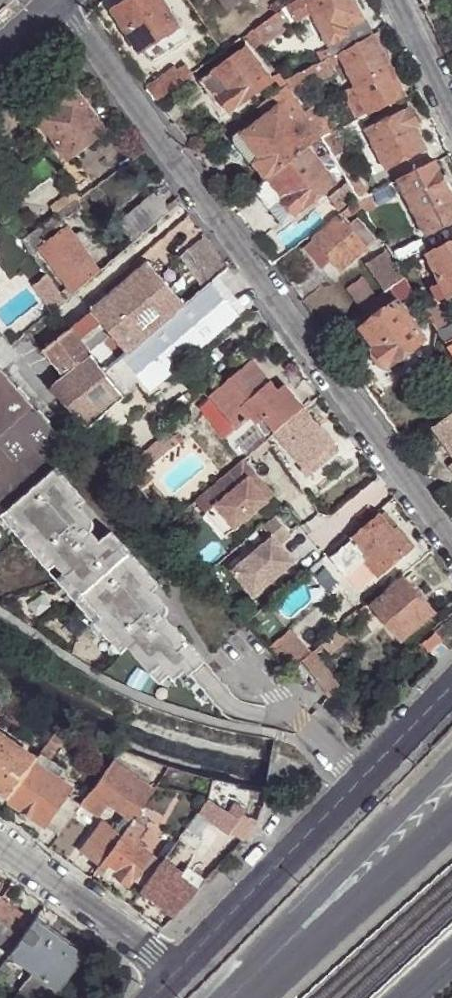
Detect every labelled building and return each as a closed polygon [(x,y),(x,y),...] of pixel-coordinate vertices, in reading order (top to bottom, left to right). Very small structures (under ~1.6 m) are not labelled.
[(129,1),(113,11),(140,53),(145,49),(177,28),(160,0),(130,0),(129,1)] [(226,11),(241,0),(218,0),(226,11)] [(313,13),(333,53),(373,33),(357,0),(299,0),(286,6),(275,14),(254,30),(261,41),(263,43),(296,22),(313,13)] [(275,14),(286,6),(283,0),(280,0),(270,7),(275,14)] [(177,28),(145,49),(153,63),(190,40),(181,26),(177,28)] [(254,30),(246,35),(254,49),(263,43),(261,41),(254,30)] [(216,45),(222,53),(240,40),(234,31),(216,45)] [(333,53),(284,78),(286,83),(292,91),(330,74),(326,65),(340,58),(356,91),(365,108),(357,112),(360,118),(404,95),(373,33),(333,53)] [(268,84),(243,50),(201,81),(214,100),(219,97),(230,113),(268,84)] [(146,88),(155,101),(193,74),(185,65),(176,72),(173,67),(146,88)] [(292,91),(286,83),(269,95),(278,108),(264,119),(243,135),(241,132),(234,137),(234,144),(250,165),(255,164),(264,176),(272,172),(274,174),(306,149),(320,138),(303,110),(292,91)] [(107,134),(72,84),(54,97),(48,95),(40,101),(39,107),(44,114),(40,117),(70,159),(107,134)] [(365,108),(356,91),(347,96),(355,113),(330,126),(333,131),(342,127),(360,118),(357,112),(365,108)] [(269,95),(254,107),(264,119),(278,108),(269,95)] [(312,105),(303,110),(320,138),(329,134),(312,105)] [(408,110),(365,132),(385,170),(424,150),(413,129),(417,126),(408,110)] [(329,134),(320,138),(359,202),(368,197),(333,140),(346,134),(342,127),(333,131),(329,134)] [(306,149),(274,174),(267,180),(280,197),(276,200),(280,205),(272,212),(284,226),(334,183),(306,149)] [(399,182),(426,236),(451,223),(451,199),(434,163),(399,182)] [(132,241),(168,210),(153,192),(116,222),(132,241)] [(368,197),(359,202),(363,209),(365,211),(373,206),(368,197)] [(56,214),(21,239),(33,254),(41,248),(73,292),(98,270),(84,250),(92,244),(80,229),(73,235),(61,220),(81,206),(76,199),(56,214)] [(363,209),(359,202),(337,217),(338,218),(314,239),(333,261),(340,270),(374,241),(356,221),(347,228),(342,222),(363,209)] [(208,236),(180,251),(197,283),(225,268),(208,236)] [(333,261),(314,239),(304,248),(323,269),(333,261)] [(427,255),(439,280),(447,296),(448,297),(451,295),(451,242),(427,255)] [(384,252),(365,265),(385,292),(403,279),(384,252)] [(148,261),(91,310),(112,332),(129,352),(185,304),(148,261)] [(65,299),(49,276),(34,287),(51,311),(63,301),(66,300),(65,299)] [(363,309),(362,309),(371,321),(361,329),(374,347),(370,350),(372,359),(377,366),(384,369),(424,339),(397,302),(412,291),(405,278),(403,279),(385,292),(375,299),(363,309)] [(239,313),(212,281),(185,304),(129,352),(131,353),(125,358),(144,381),(152,391),(239,313)] [(363,309),(375,299),(362,281),(349,290),(363,309)] [(435,304),(424,310),(436,330),(448,325),(435,304)] [(103,340),(112,332),(91,310),(56,339),(78,368),(93,356),(89,352),(103,340)] [(436,330),(451,356),(451,323),(448,325),(436,330)] [(131,353),(129,352),(112,332),(103,340),(121,362),(107,373),(94,355),(93,356),(78,368),(66,377),(49,390),(78,419),(80,417),(90,430),(97,423),(144,381),(125,358),(131,353)] [(56,339),(44,350),(66,377),(78,368),(56,339)] [(221,407),(263,371),(252,358),(210,394),(221,407)] [(283,395),(263,371),(221,407),(238,428),(253,416),(259,423),(262,419),(259,415),(283,395)] [(3,516),(10,510),(58,469),(74,456),(0,372),(0,519),(3,516)] [(275,433),(303,409),(288,391),(283,395),(259,415),(262,419),(275,433)] [(319,428),(303,409),(275,433),(304,467),(309,465),(314,471),(338,450),(333,444),(335,442),(321,426),(319,428)] [(434,429),(451,454),(451,415),(434,429)] [(256,474),(244,460),(196,501),(207,514),(216,505),(236,529),(275,496),(263,482),(257,487),(250,478),(256,474)] [(127,474),(134,482),(137,479),(147,470),(140,462),(131,471),(127,474)] [(76,491),(58,469),(10,510),(57,566),(64,574),(128,650),(159,686),(169,677),(174,683),(185,674),(189,678),(205,665),(148,597),(159,588),(113,533),(101,543),(65,500),(76,491)] [(256,474),(250,478),(257,487),(263,482),(256,474)] [(65,500),(101,543),(113,533),(76,491),(65,500)] [(236,529),(216,505),(207,514),(226,537),(236,529)] [(10,510),(3,516),(50,571),(57,566),(10,510)] [(271,538),(232,570),(253,595),(293,562),(279,544),(290,535),(274,515),(262,526),(271,538)] [(330,557),(336,565),(345,576),(364,561),(376,575),(411,546),(396,527),(391,532),(378,516),(372,522),(330,557)] [(64,574),(57,580),(121,655),(128,650),(64,574)] [(372,606),(401,640),(433,613),(404,579),(372,606)] [(354,632),(345,622),(321,643),(330,652),(354,632)] [(288,631),(266,649),(286,672),(288,670),(300,660),(307,654),(288,631)] [(436,632),(422,642),(428,651),(442,640),(436,632)] [(320,649),(317,646),(307,654),(300,660),(310,674),(310,675),(327,698),(340,689),(315,653),(320,649)] [(37,743),(43,747),(44,746),(53,732),(45,726),(34,741),(37,743)] [(53,753),(62,738),(53,732),(44,746),(51,752),(53,753)] [(6,800),(43,747),(37,743),(28,756),(0,737),(0,796),(6,800)] [(6,800),(57,836),(78,807),(63,796),(68,788),(56,780),(39,768),(46,758),(51,752),(44,746),(43,747),(6,800)] [(39,768),(56,780),(63,770),(46,758),(39,768)] [(129,820),(155,784),(148,780),(141,790),(107,767),(79,806),(97,817),(107,804),(123,816),(113,829),(101,822),(81,849),(100,861),(121,834),(129,820)] [(238,820),(207,797),(197,813),(227,835),(238,820)] [(253,825),(255,818),(248,816),(236,835),(243,839),(253,825)] [(121,834),(132,842),(142,828),(129,820),(121,834)] [(131,878),(144,887),(161,862),(148,854),(132,842),(121,834),(100,861),(94,869),(108,878),(111,874),(127,885),(131,878)] [(139,892),(173,917),(205,879),(186,866),(181,873),(163,860),(161,862),(144,887),(139,892)] [(0,900),(0,951),(2,953),(25,918),(0,900)] [(32,922),(31,922),(7,956),(8,957),(31,972),(18,991),(28,997),(52,997),(81,958),(32,922)]
